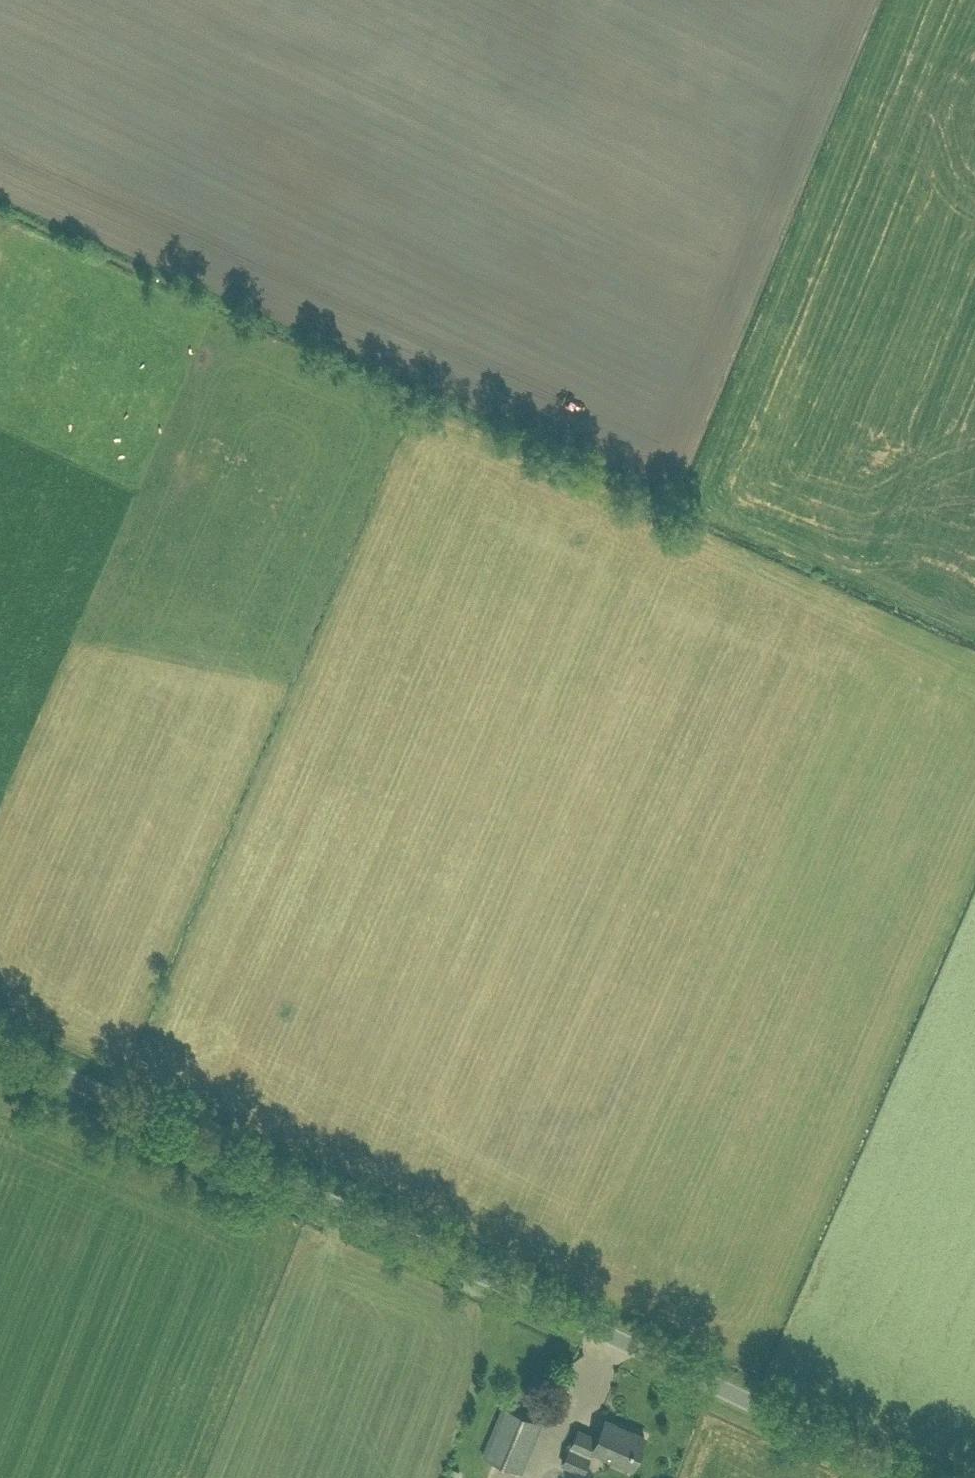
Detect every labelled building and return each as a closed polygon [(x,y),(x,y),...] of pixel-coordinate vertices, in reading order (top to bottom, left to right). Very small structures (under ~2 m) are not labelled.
[(520,1469),(541,1421),(502,1405),(482,1453),(520,1469)] [(628,1465),(642,1434),(603,1417),(595,1436),(576,1428),(561,1462),(580,1471),(590,1448),(628,1465)] [(452,1466),(448,1476),(453,1477),(455,1477),(458,1469),(452,1466)]
